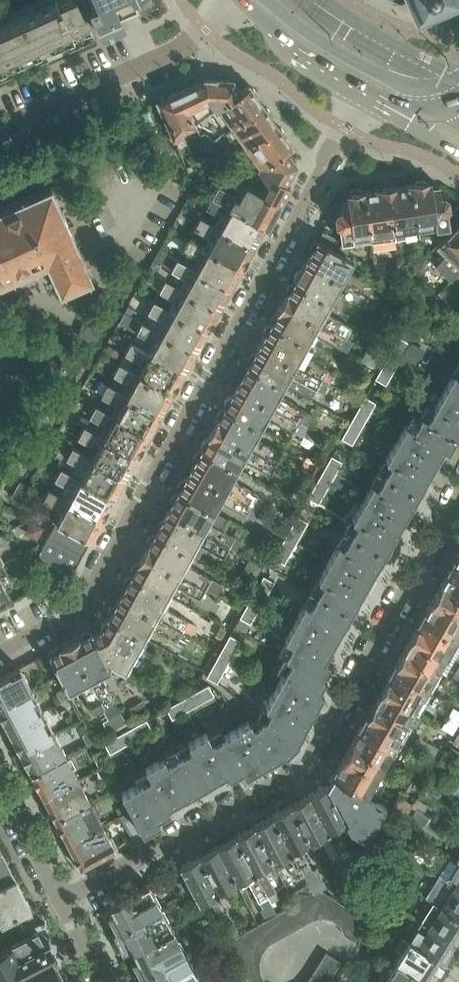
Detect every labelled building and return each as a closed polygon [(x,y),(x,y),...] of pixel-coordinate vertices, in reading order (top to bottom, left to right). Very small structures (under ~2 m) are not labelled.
[(13,75),(7,61),(27,52),(33,66),(48,59),(42,46),(62,37),(68,50),(94,39),(77,0),(42,0),(0,19),(0,81),(13,75)] [(135,2),(134,0),(90,0),(91,2),(87,4),(101,36),(125,25),(124,23),(118,10),(135,2)] [(413,10),(437,0),(409,0),(413,10)] [(195,123),(211,111),(240,90),(233,81),(230,79),(205,78),(205,79),(180,90),(195,123)] [(247,85),(240,90),(211,111),(226,131),(262,105),(256,96),(257,93),(253,87),(249,87),(248,84),(247,85)] [(180,90),(157,100),(174,137),(182,133),(180,129),(195,123),(180,90)] [(262,105),(226,131),(240,151),(276,125),(270,116),(271,113),(267,107),(263,107),(262,105)] [(148,109),(129,118),(136,133),(155,125),(148,109)] [(285,137),(285,133),(281,127),(278,127),(276,125),(240,151),(254,171),(258,168),(285,149),(290,146),(291,145),(285,137)] [(201,134),(200,134),(205,148),(214,141),(209,134),(201,134)] [(263,195),(279,203),(289,184),(285,182),(294,166),(294,162),(285,149),(258,168),(268,184),(263,194),(263,195)] [(224,150),(210,160),(214,169),(230,158),(224,150)] [(411,183),(418,234),(419,237),(438,235),(437,225),(449,224),(447,216),(446,209),(449,206),(448,196),(444,193),(440,193),(439,184),(431,185),(430,180),(426,181),(423,178),(416,179),(414,183),(411,183)] [(411,183),(387,187),(395,238),(418,234),(411,183)] [(217,184),(211,196),(265,225),(267,226),(279,203),(263,195),(263,194),(246,185),(237,199),(234,197),(233,193),(217,184)] [(37,266),(39,271),(48,268),(59,292),(92,278),(50,185),(0,207),(0,282),(37,266)] [(387,187),(363,190),(371,241),(395,238),(387,187)] [(349,192),(347,192),(348,198),(340,200),(341,209),(337,209),(335,213),(336,222),(340,225),(342,240),(341,241),(336,249),(344,254),(350,244),(371,241),(363,190),(362,190),(359,188),(351,189),(349,192)] [(205,206),(225,217),(219,227),(253,246),(253,245),(257,243),(260,237),(260,233),(265,225),(211,196),(205,206)] [(447,216),(449,224),(452,227),(458,219),(458,207),(458,206),(447,216)] [(194,227),(213,237),(207,248),(242,267),(242,266),(245,264),(249,258),(249,254),(253,246),(219,227),(199,216),(194,227)] [(446,254),(458,267),(458,219),(452,227),(438,241),(449,251),(446,254)] [(323,230),(318,239),(336,249),(341,241),(323,230)] [(201,258),(196,269),(230,288),(230,287),(234,285),(237,279),(237,275),(242,267),(207,248),(188,237),(182,248),(201,258)] [(309,248),(310,252),(305,260),(368,295),(373,285),(349,272),(356,260),(344,254),(336,249),(318,239),(317,239),(317,240),(312,241),(309,247),(309,248)] [(226,296),(230,288),(196,269),(176,258),(171,268),(190,279),(184,290),(218,309),(219,308),(222,306),(226,300),(226,296)] [(295,281),(294,281),(332,302),(338,292),(362,305),(368,295),(305,260),(301,269),(297,270),(296,270),(293,276),(295,281)] [(398,263),(389,264),(391,280),(397,283),(401,280),(398,263)] [(404,263),(398,263),(401,280),(414,266),(404,263)] [(178,300),(172,311),(206,330),(207,329),(211,327),(214,321),(214,317),(218,309),(184,290),(165,279),(159,289),(178,300)] [(286,290),(287,293),(282,302),(345,337),(350,327),(326,314),(332,302),(294,281),(294,282),(289,283),(285,289),(286,290)] [(438,292),(429,301),(439,307),(446,299),(438,292)] [(167,321),(161,331),(195,350),(199,348),(202,342),(202,338),(206,330),(172,311),(153,300),(147,310),(167,321)] [(271,322),(271,323),(309,344),(314,334),(339,347),(345,337),(282,302),(278,311),(273,312),(270,318),(271,322)] [(394,309),(388,320),(392,322),(390,324),(395,327),(403,314),(394,309)] [(105,320),(86,312),(77,334),(96,342),(105,320)] [(191,359),(195,350),(161,331),(142,321),(136,331),(155,342),(149,352),(184,371),(187,369),(191,363),(191,359)] [(263,331),(264,335),(259,344),(321,378),(327,369),(302,356),(309,344),(271,323),(270,324),(266,325),(262,331),(263,331)] [(402,335),(390,356),(401,362),(412,341),(402,335)] [(124,352),(144,363),(138,373),(172,392),(176,390),(179,384),(179,380),(184,371),(149,352),(130,342),(124,352)] [(247,360),(248,364),(248,365),(286,386),(291,376),(315,389),(321,378),(259,344),(254,352),(250,354),(250,353),(246,360),(247,360)] [(109,345),(103,355),(115,361),(120,351),(109,345)] [(366,349),(361,359),(374,367),(380,356),(366,349)] [(390,356),(378,377),(389,383),(401,362),(390,356)] [(118,362),(113,373),(132,383),(126,394),(160,413),(161,413),(164,411),(168,405),(167,401),(172,392),(138,373),(118,362)] [(239,373),(241,377),(236,386),(298,420),(303,411),(279,398),(286,386),(248,365),(247,366),(243,367),(239,373)] [(444,390),(458,398),(458,375),(454,372),(444,390)] [(156,425),(156,421),(160,413),(126,394),(107,383),(101,394),(120,404),(115,415),(149,434),(152,432),(156,425)] [(227,395),(223,402),(224,402),(225,406),(224,407),(263,428),(268,418),(292,431),(303,437),(309,426),(298,420),(236,386),(231,394),(227,395)] [(428,419),(455,436),(458,438),(458,398),(444,390),(428,419)] [(367,397),(355,418),(365,424),(377,403),(367,397)] [(90,415),(109,425),(103,436),(137,455),(141,453),(144,446),(144,442),(149,434),(115,415),(95,404),(90,415)] [(217,419),(212,427),(275,462),(280,453),(256,440),(263,428),(224,407),(220,409),(220,408),(216,415),(217,419)] [(406,424),(397,441),(434,463),(443,446),(448,449),(455,436),(428,419),(421,416),(414,429),(406,424)] [(355,418),(343,439),(353,445),(365,424),(355,418)] [(133,467),(133,463),(137,455),(103,436),(84,425),(78,436),(97,446),(91,457),(125,476),(126,476),(129,474),(133,467)] [(201,448),(239,470),(245,460),(269,473),(275,462),(212,427),(207,436),(204,437),(200,444),(201,448)] [(397,441),(387,459),(392,462),(385,474),(418,493),(425,480),(425,479),(434,463),(397,441)] [(62,444),(56,455),(65,460),(61,467),(114,497),(118,495),(121,488),(121,484),(125,476),(91,457),(72,446),(71,449),(62,444)] [(196,450),(193,457),(194,461),(190,469),(252,504),(257,495),(233,482),(239,470),(201,448),(201,449),(197,451),(196,450)] [(334,455),(322,476),(333,482),(348,491),(354,481),(338,472),(345,461),(334,455)] [(60,467),(55,477),(66,483),(60,494),(68,499),(102,518),(106,516),(109,509),(109,505),(114,497),(61,467),(60,467)] [(177,486),(178,490),(216,512),(221,502),(246,516),(252,504),(190,469),(185,478),(181,479),(180,479),(177,486)] [(373,484),(363,501),(401,522),(410,506),(418,493),(385,474),(378,487),(373,484)] [(322,476),(311,497),(321,503),(333,482),(322,476)] [(20,480),(11,496),(21,501),(29,486),(28,485),(20,480)] [(49,488),(43,498),(62,509),(56,521),(90,539),(91,538),(94,536),(98,530),(98,526),(102,518),(68,499),(49,488)] [(171,503),(166,511),(229,546),(236,550),(241,541),(234,537),(220,530),(227,518),(216,512),(178,490),(177,491),(173,492),(169,499),(170,499),(171,503)] [(353,519),(358,522),(352,534),(384,552),(392,539),(391,539),(401,522),(363,501),(353,519)] [(157,521),(153,528),(154,528),(155,532),(193,553),(198,544),(222,558),(229,546),(166,511),(161,520),(157,521)] [(300,515),(288,536),(299,542),(311,521),(300,515)] [(275,517),(270,527),(281,533),(286,523),(275,517)] [(32,520),(25,532),(36,539),(43,527),(32,520)] [(56,521),(48,535),(83,553),(90,539),(56,521)] [(147,544),(143,553),(206,588),(217,594),(222,586),(186,566),(193,553),(155,532),(154,533),(150,534),(146,541),(147,544)] [(339,544),(330,560),(367,582),(376,566),(384,552),(352,534),(344,547),(339,544)] [(48,535),(41,547),(57,578),(74,568),(83,553),(48,535)] [(288,536),(276,557),(287,563),(299,542),(288,536)] [(450,566),(458,571),(458,551),(455,558),(455,557),(450,566)] [(134,563),(130,569),(131,570),(132,573),(132,574),(170,595),(175,586),(199,599),(206,588),(143,553),(138,562),(134,563)] [(357,599),(367,582),(330,560),(320,578),(325,581),(318,593),(350,612),(358,599),(357,599)] [(433,597),(449,607),(455,596),(458,598),(458,571),(450,566),(445,574),(446,575),(433,597)] [(124,587),(120,595),(190,634),(196,624),(164,607),(170,595),(132,574),(131,575),(127,576),(123,583),(124,587)] [(266,576),(254,596),(264,602),(276,582),(266,576)] [(12,601),(0,578),(0,608),(12,601)] [(243,583),(239,591),(246,595),(251,588),(243,583)] [(305,604),(296,621),(333,642),(342,625),(343,625),(350,612),(318,593),(311,607),(305,604)] [(111,605),(107,611),(109,615),(108,616),(147,637),(152,628),(185,647),(192,635),(190,634),(120,595),(115,604),(111,605)] [(254,596),(237,626),(248,632),(264,602),(254,596)] [(421,618),(454,637),(458,627),(458,598),(455,596),(449,607),(433,597),(426,610),(425,610),(421,618)] [(100,625),(101,629),(93,633),(109,663),(110,661),(120,666),(123,670),(142,637),(146,639),(147,637),(108,616),(108,617),(104,618),(103,618),(100,625)] [(416,627),(409,639),(426,648),(420,659),(436,668),(445,674),(458,649),(458,640),(454,637),(421,618),(416,627)] [(294,643),(288,656),(293,659),(321,673),(329,661),(324,658),(333,642),(296,621),(286,638),(294,643)] [(221,627),(216,635),(221,638),(226,630),(221,627)] [(79,637),(70,642),(89,677),(104,705),(102,706),(114,727),(126,721),(115,700),(102,676),(120,666),(110,661),(109,663),(93,633),(92,631),(91,631),(88,631),(87,630),(80,633),(80,634),(79,637)] [(232,635),(220,655),(231,661),(243,640),(232,635)] [(436,668),(420,659),(426,648),(409,639),(396,662),(391,670),(424,689),(436,668)] [(60,644),(47,651),(70,693),(81,687),(94,711),(104,705),(89,677),(70,642),(62,646),(60,644)] [(220,655),(208,676),(219,682),(231,661),(220,655)] [(293,659),(276,689),(314,708),(323,691),(319,689),(326,676),(321,673),(293,659)] [(143,662),(137,673),(145,677),(151,667),(143,662)] [(31,689),(19,666),(0,677),(0,705),(31,689)] [(391,670),(386,679),(387,679),(374,702),(390,711),(396,701),(413,710),(424,689),(391,670)] [(211,684),(190,696),(195,707),(216,695),(211,684)] [(3,719),(8,729),(43,711),(31,689),(0,705),(0,718),(3,719)] [(297,739),(305,726),(304,725),(314,708),(276,689),(266,706),(272,709),(265,721),(296,740),(297,741),(298,740),(297,739)] [(190,696),(169,708),(175,718),(195,707),(190,696)] [(366,714),(362,722),(395,741),(413,710),(396,701),(390,711),(374,702),(367,714),(366,714)] [(448,716),(458,722),(458,721),(458,709),(454,706),(448,716)] [(13,740),(13,743),(16,747),(18,749),(20,752),(54,733),(43,711),(8,729),(13,740)] [(148,719),(127,731),(133,741),(154,730),(148,719)] [(285,751),(296,740),(265,721),(262,720),(260,724),(253,727),(250,722),(244,725),(265,763),(284,752),(284,753),(286,751),(285,751)] [(357,731),(344,754),(361,763),(367,753),(383,762),(395,741),(362,722),(357,731)] [(244,725),(212,743),(227,772),(229,776),(242,769),(245,774),(265,763),(244,725)] [(89,731),(82,734),(87,744),(94,740),(89,731)] [(127,731),(106,742),(112,753),(133,741),(127,731)] [(21,754),(21,757),(23,762),(26,763),(31,774),(66,755),(54,733),(20,752),(21,754)] [(192,749),(179,756),(197,788),(211,781),(211,780),(227,772),(212,743),(207,733),(189,743),(192,749)] [(419,737),(413,748),(431,758),(437,747),(419,737)] [(100,750),(92,754),(99,766),(106,762),(100,750)] [(337,766),(332,775),(366,793),(383,762),(367,753),(361,763),(344,754),(337,766)] [(31,774),(30,779),(34,786),(39,788),(43,796),(78,778),(66,755),(31,774)] [(164,757),(146,767),(152,777),(168,804),(184,795),(184,796),(197,788),(179,756),(167,763),(164,757)] [(429,774),(423,785),(438,795),(445,784),(429,774)] [(332,775),(327,783),(346,820),(351,828),(367,838),(385,804),(366,793),(332,775)] [(170,809),(168,804),(152,777),(122,793),(130,809),(142,831),(142,832),(160,821),(157,816),(170,809)] [(43,796),(48,805),(47,810),(52,821),(90,801),(78,778),(43,796)] [(349,849),(336,825),(346,820),(327,783),(308,794),(341,854),(349,849)] [(308,794),(290,804),(310,840),(319,835),(332,859),(341,854),(308,794)] [(400,796),(393,809),(405,816),(411,805),(413,803),(400,796)] [(413,803),(411,805),(416,808),(422,812),(427,804),(416,797),(413,803)] [(90,801),(52,821),(58,832),(63,834),(68,842),(102,824),(90,801)] [(125,803),(115,808),(119,815),(128,810),(125,803)] [(290,804),(272,814),(304,874),(309,884),(313,892),(321,888),(326,885),(316,867),(312,869),(299,846),(310,840),(290,804)] [(416,808),(410,817),(424,826),(430,817),(422,812),(416,808)] [(128,810),(119,815),(131,837),(142,831),(130,809),(128,810)] [(272,814),(253,825),(273,861),(272,861),(277,869),(288,863),(296,879),(304,874),(272,814)] [(72,850),(71,856),(75,864),(80,865),(80,866),(114,847),(102,824),(68,842),(72,850)] [(253,825),(235,835),(267,895),(271,902),(280,897),(276,890),(277,890),(263,866),(272,861),(273,861),(253,825)] [(404,827),(392,848),(400,853),(412,833),(404,827)] [(235,835),(217,845),(236,881),(246,876),(259,899),(267,895),(235,835)] [(227,886),(236,881),(217,845),(198,855),(230,915),(240,910),(227,886)] [(198,855),(179,866),(186,878),(192,889),(199,902),(209,896),(222,920),(230,915),(198,855)] [(445,881),(458,890),(458,863),(457,862),(445,881)] [(186,878),(177,882),(183,894),(192,889),(186,878)] [(0,888),(0,923),(1,926),(31,910),(16,880),(0,888)] [(433,901),(458,917),(458,890),(445,881),(433,901)] [(109,905),(113,913),(111,914),(110,918),(116,931),(160,906),(148,883),(109,905)] [(309,884),(291,893),(295,902),(300,899),(313,892),(309,884)] [(313,892),(300,899),(311,919),(323,916),(321,888),(313,892)] [(323,916),(333,918),(334,896),(321,888),(323,916)] [(334,896),(333,918),(340,924),(348,906),(334,896)] [(295,902),(289,905),(300,925),(311,919),(300,899),(295,902)] [(421,920),(453,941),(458,933),(458,934),(458,917),(433,901),(421,920)] [(289,905),(279,911),(290,931),(300,925),(289,905)] [(160,906),(116,931),(123,943),(127,944),(129,943),(133,951),(172,929),(160,906)] [(340,924),(344,933),(358,912),(348,906),(340,924)] [(279,911),(268,917),(279,936),(290,931),(279,911)] [(358,912),(344,933),(354,940),(368,919),(358,912)] [(268,917),(257,923),(268,942),(279,936),(268,917)] [(372,922),(370,925),(386,935),(390,928),(376,920),(372,922)] [(421,920),(408,940),(443,962),(450,950),(448,948),(453,941),(421,920)] [(257,923),(244,930),(261,951),(268,942),(257,923)] [(172,929),(133,951),(137,958),(134,960),(133,963),(140,976),(184,951),(172,929)] [(244,930),(223,941),(259,961),(261,951),(244,930)] [(37,933),(36,932),(35,932),(34,932),(10,945),(10,944),(0,949),(0,981),(65,981),(53,959),(57,957),(49,942),(44,945),(37,933)] [(395,947),(401,951),(395,960),(429,981),(430,981),(431,981),(434,980),(438,975),(437,971),(443,962),(408,940),(408,941),(402,937),(395,947)] [(239,971),(260,972),(259,961),(223,941),(239,971)] [(140,976),(143,981),(181,981),(196,974),(184,951),(140,976)] [(326,952),(320,961),(335,970),(340,961),(326,952)] [(387,974),(400,981),(429,981),(395,960),(387,973),(387,974)] [(320,961),(314,969),(329,979),(335,970),(320,961)] [(309,978),(315,981),(327,981),(329,979),(314,969),(309,978)] [(239,971),(244,981),(261,981),(265,980),(260,972),(239,971)] [(382,981),(400,981),(387,974),(382,981)]
